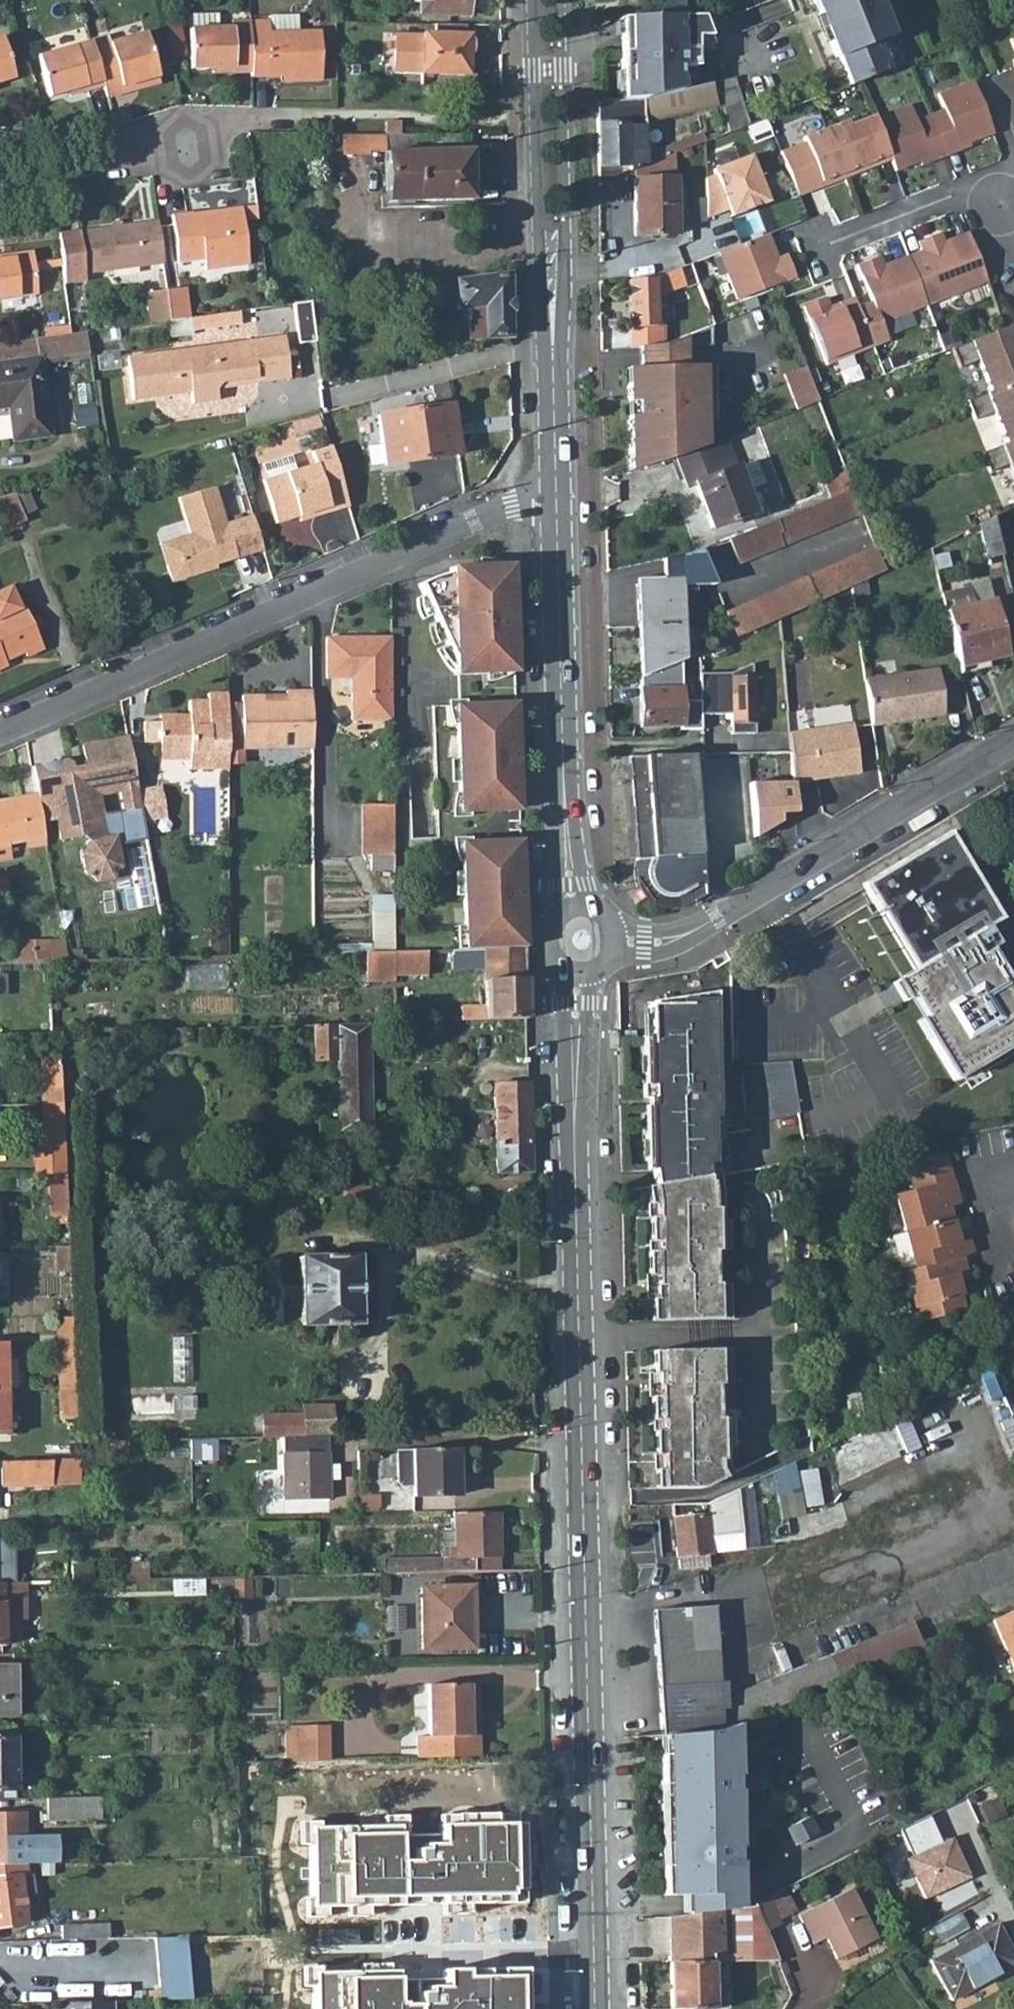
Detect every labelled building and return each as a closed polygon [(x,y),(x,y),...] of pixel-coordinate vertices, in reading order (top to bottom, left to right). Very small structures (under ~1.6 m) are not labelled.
[(469,15),(470,0),(430,0),(430,2),(419,1),(418,13),(469,15)] [(678,0),(635,17),(619,18),(620,53),(626,53),(627,49),(631,42),(638,38),(650,38),(650,42),(661,42),(661,38),(675,37),(678,38),(685,42),(688,45),(689,49),(690,52),(695,52),(714,51),(701,15),(679,16),(678,0)] [(880,0),(815,0),(816,3),(820,1),(822,4),(825,7),(827,8),(829,8),(832,9),(836,8),(839,7),(844,20),(825,27),(837,57),(840,55),(851,84),(891,68),(880,39),(893,34),(880,0)] [(820,1),(816,3),(825,27),(844,20),(839,7),(836,8),(832,9),(829,8),(827,8),(825,7),(822,4),(820,1)] [(272,21),(272,33),(299,33),(298,15),(272,15),(272,21)] [(213,66),(231,65),(231,72),(252,71),(251,21),(251,20),(231,20),(231,28),(192,29),(192,67),(213,66)] [(282,75),(293,75),(292,81),(324,80),(323,32),(299,33),(272,33),(272,21),(251,21),(252,71),(252,76),(282,75)] [(395,73),(466,76),(467,35),(465,35),(465,26),(435,25),(434,34),(397,32),(395,73)] [(90,41),(103,88),(107,100),(122,95),(120,89),(156,78),(144,35),(109,45),(107,36),(90,41)] [(621,101),(644,100),(680,91),(677,77),(677,69),(695,68),(695,52),(690,52),(689,49),(688,45),(685,42),(678,38),(675,37),(661,38),(661,42),(650,42),(650,38),(638,38),(631,42),(627,49),(626,53),(620,53),(621,101)] [(3,38),(0,38),(0,82),(14,78),(3,38)] [(90,41),(38,56),(50,97),(67,92),(84,87),(86,93),(103,88),(90,41)] [(747,125),(734,77),(716,82),(722,104),(730,131),(747,125)] [(122,95),(158,85),(156,78),(120,89),(122,95)] [(948,109),(931,116),(945,155),(971,145),(969,141),(992,132),(974,80),(942,92),(948,109)] [(680,91),(644,100),(644,127),(722,104),(716,82),(680,91)] [(68,98),(86,93),(84,87),(67,92),(68,98)] [(621,101),(596,101),(598,177),(617,176),(620,174),(620,167),(628,166),(628,127),(644,127),(644,100),(621,101)] [(945,155),(931,116),(919,120),(912,104),(876,118),(891,159),(895,172),(922,161),(923,163),(945,155)] [(846,120),(826,127),(843,176),(867,167),(891,159),(876,118),(875,115),(859,122),(848,125),(846,120)] [(399,135),(399,120),(384,120),(384,134),(385,135),(399,135)] [(843,176),(826,127),(804,135),(806,141),(795,145),(781,150),(796,193),(824,183),(843,176)] [(386,150),(385,135),(384,134),(346,133),(346,148),(386,150)] [(387,203),(471,201),(469,136),(399,135),(385,135),(386,150),(387,203)] [(650,147),(654,161),(674,153),(680,151),(677,144),(672,147),(669,139),(650,147)] [(654,161),(634,169),(635,236),(676,235),(674,153),(654,161)] [(705,182),(705,219),(728,210),(731,217),(768,202),(749,156),(712,171),(715,178),(705,182)] [(248,260),(240,204),(169,214),(176,261),(203,257),(204,267),(248,260)] [(155,220),(76,231),(55,234),(61,283),(83,280),(82,274),(160,263),(155,220)] [(939,230),(932,233),(936,242),(943,239),(939,230)] [(937,296),(983,279),(966,231),(943,239),(936,242),(932,233),(916,238),(920,248),(905,254),(922,302),(937,296)] [(771,232),(720,252),(737,297),(797,275),(790,258),(782,261),(779,255),(771,232)] [(782,261),(790,258),(788,251),(779,255),(782,261)] [(36,294),(30,252),(0,256),(0,298),(36,294)] [(878,253),(871,255),(875,265),(881,262),(878,253)] [(922,302),(905,254),(881,262),(875,265),(871,255),(855,261),(869,299),(853,305),(867,342),(886,335),(879,318),(922,302)] [(654,276),(628,279),(630,327),(656,325),(660,324),(669,320),(666,308),(656,312),(656,297),(684,285),(678,268),(654,276)] [(497,276),(476,279),(439,284),(439,298),(456,297),(456,307),(481,306),(482,338),(496,337),(507,337),(506,275),(497,276)] [(188,317),(184,286),(164,289),(168,320),(173,319),(188,317)] [(148,322),(168,320),(164,289),(144,292),(148,322)] [(802,303),(822,359),(867,342),(853,305),(849,293),(824,302),(818,304),(816,298),(802,303)] [(822,295),(816,298),(818,304),(824,302),(822,295)] [(322,299),(310,301),(313,328),(326,327),(322,299)] [(299,302),(303,329),(313,328),(310,301),(299,302)] [(196,328),(246,322),(244,309),(194,316),(196,328)] [(889,330),(915,325),(913,313),(887,318),(889,330)] [(196,328),(194,316),(188,317),(173,319),(175,335),(197,332),(196,328)] [(1009,323),(1000,327),(950,346),(958,367),(977,359),(989,390),(1013,380),(1013,337),(1009,323)] [(42,336),(68,333),(66,324),(41,327),(42,336)] [(0,342),(0,363),(39,358),(89,351),(86,331),(68,333),(42,336),(0,342)] [(284,334),(127,355),(133,398),(191,391),(192,402),(218,399),(217,387),(221,382),(237,380),(235,368),(255,366),(257,382),(290,377),(284,334)] [(839,358),(845,382),(862,377),(857,354),(839,358)] [(48,433),(39,358),(0,363),(0,405),(9,404),(13,438),(48,433)] [(799,405),(817,398),(801,359),(784,367),(799,405)] [(649,365),(650,411),(646,411),(646,431),(695,430),(693,365),(649,365)] [(221,382),(217,387),(257,382),(255,366),(235,368),(237,380),(221,382)] [(989,390),(965,399),(973,419),(992,412),(1004,442),(1013,438),(1013,380),(989,390)] [(95,389),(97,409),(105,407),(102,388),(95,389)] [(385,464),(458,453),(451,404),(378,414),(385,464)] [(696,486),(711,527),(754,511),(746,490),(763,483),(755,461),(739,468),(728,438),(674,459),(686,490),(696,486)] [(1004,442),(981,451),(989,472),(1007,465),(1013,482),(1013,438),(1004,442)] [(348,504),(329,444),(310,450),(314,462),(295,468),(266,477),(262,478),(276,521),(298,514),(312,510),(313,514),(348,504)] [(262,462),(266,477),(295,468),(290,454),(262,462)] [(823,483),(830,500),(854,489),(847,473),(823,483)] [(262,548),(251,513),(225,521),(214,485),(178,496),(189,532),(171,538),(178,560),(166,563),(171,580),(203,570),(205,565),(214,563),(262,548)] [(759,531),(730,540),(741,564),(862,512),(854,489),(830,500),(759,531)] [(23,515),(13,493),(0,497),(0,525),(23,515)] [(312,510),(298,514),(299,519),(313,514),(312,510)] [(978,524),(984,551),(1000,547),(993,516),(978,524)] [(178,560),(171,538),(159,541),(166,563),(178,560)] [(875,544),(726,610),(736,636),(778,618),(852,586),(885,570),(875,544)] [(512,667),(508,573),(499,573),(498,567),(448,569),(449,574),(438,575),(433,577),(431,577),(416,582),(452,662),(453,676),(503,674),(503,668),(512,667)] [(10,653),(24,646),(27,652),(45,643),(37,627),(39,626),(41,625),(43,622),(43,620),(43,617),(41,614),(40,613),(38,612),(35,611),(33,612),(31,612),(25,600),(23,600),(12,577),(0,583),(0,663),(6,660),(2,652),(8,649),(10,653)] [(682,580),(637,582),(639,624),(684,622),(684,621),(683,613),(682,580)] [(945,611),(960,674),(981,669),(980,662),(1007,656),(994,600),(972,605),(967,587),(941,593),(945,611)] [(684,622),(639,624),(642,675),(680,659),(685,657),(684,627),(684,622)] [(684,627),(685,657),(698,652),(697,626),(684,627)] [(390,635),(326,636),(326,675),(353,675),(353,717),(393,716),(390,635)] [(682,724),(680,659),(642,675),(641,675),(641,726),(682,724)] [(699,673),(700,714),(730,713),(731,732),(755,732),(753,675),(751,675),(751,662),(729,672),(699,673)] [(942,714),(937,669),(865,679),(871,724),(942,714)] [(224,712),(224,694),(205,694),(204,702),(186,703),(186,714),(186,721),(159,722),(143,722),(143,742),(158,742),(159,754),(190,753),(190,760),(190,771),(226,770),(226,756),(224,712)] [(224,712),(226,756),(246,755),(246,757),(314,755),(312,698),(288,699),(288,710),(266,711),(266,704),(245,705),(245,711),(224,712)] [(509,805),(518,805),(514,710),(505,711),(505,704),(455,706),(459,813),(509,811),(509,805)] [(790,751),(793,782),(859,773),(852,723),(789,732),(790,751)] [(66,762),(31,768),(35,793),(41,828),(56,825),(59,843),(81,839),(96,849),(85,865),(88,880),(100,888),(114,886),(122,873),(116,838),(145,833),(143,821),(137,791),(127,738),(81,746),(85,768),(71,770),(70,765),(66,762)] [(767,751),(774,824),(797,822),(793,782),(790,751),(767,751)] [(688,817),(683,754),(645,755),(650,820),(688,817)] [(226,756),(226,770),(226,773),(246,773),(246,757),(246,755),(226,756)] [(165,816),(160,787),(137,791),(143,821),(165,816)] [(0,799),(0,846),(43,838),(35,793),(0,799)] [(396,799),(366,800),(367,849),(398,849),(396,799)] [(651,860),(648,865),(647,871),(647,876),(649,882),(652,887),(657,892),(661,894),(668,896),(674,896),(678,895),(693,885),(691,847),(688,817),(650,820),(653,856),(651,860)] [(999,914),(949,830),(865,881),(916,964),(905,971),(916,988),(914,989),(927,1010),(918,1015),(955,1076),(1013,1040),(1013,981),(980,925),(999,914)] [(464,950),(525,948),(520,847),(510,848),(510,842),(460,844),(464,950)] [(539,843),(531,843),(531,861),(536,861),(540,861),(539,843)] [(371,867),(395,868),(396,853),(371,853),(371,867)] [(372,941),(393,943),(398,894),(377,892),(372,941)] [(6,941),(6,962),(63,960),(60,940),(6,941)] [(525,949),(464,950),(450,950),(452,972),(484,972),(484,1008),(460,1009),(461,1022),(517,1021),(527,1020),(525,949)] [(452,972),(450,950),(427,951),(428,978),(452,977),(452,972)] [(401,951),(366,952),(367,984),(396,983),(396,979),(428,978),(427,951),(404,951),(401,951)] [(189,983),(226,984),(227,965),(190,964),(189,983)] [(650,1154),(650,1168),(653,1168),(710,1161),(735,1157),(730,1126),(750,1123),(746,1095),(744,1096),(743,1063),(716,1064),(716,1044),(722,1044),(721,991),(659,1001),(659,1005),(653,1005),(654,1038),(647,1038),(648,1057),(651,1057),(652,1073),(648,1073),(649,1086),(656,1086),(656,1106),(649,1106),(650,1138),(653,1138),(654,1154),(650,1154)] [(342,1137),(373,1136),(367,1025),(319,1026),(312,1026),(314,1062),(337,1061),(342,1137)] [(617,1048),(616,1030),(612,1030),(607,1031),(608,1048),(617,1048)] [(40,1064),(62,1063),(62,1056),(40,1057),(40,1064)] [(768,1113),(796,1113),(797,1060),(769,1059),(768,1113)] [(64,1101),(62,1063),(40,1064),(42,1102),(44,1102),(64,1101)] [(528,1086),(493,1088),(496,1174),(531,1173),(528,1086)] [(67,1172),(64,1101),(44,1102),(46,1140),(37,1141),(38,1173),(48,1172),(67,1172)] [(961,1203),(949,1152),(914,1161),(919,1187),(902,1191),(910,1228),(954,1216),(952,1205),(961,1203)] [(656,1185),(712,1176),(710,1161),(653,1168),(656,1185)] [(48,1172),(50,1214),(69,1213),(67,1172),(48,1172)] [(655,1304),(655,1320),(725,1319),(725,1283),(720,1283),(719,1250),(724,1250),(724,1208),(719,1208),(719,1192),(716,1175),(712,1176),(656,1185),(651,1186),(654,1203),(659,1203),(659,1216),(654,1216),(654,1240),(661,1240),(661,1250),(651,1250),(651,1274),(658,1274),(659,1291),(652,1291),(652,1298),(659,1298),(659,1304),(655,1304)] [(346,1205),(376,1204),(375,1191),(345,1193),(346,1205)] [(958,1231),(954,1216),(910,1228),(899,1231),(909,1270),(964,1255),(974,1253),(968,1228),(958,1231)] [(71,1267),(70,1242),(58,1243),(59,1267),(71,1267)] [(960,1281),(969,1279),(964,1255),(909,1270),(921,1321),(966,1310),(960,1281)] [(302,1330),(360,1328),(358,1258),(300,1261),(302,1330)] [(58,1312),(59,1350),(60,1350),(75,1349),(73,1312),(58,1312)] [(60,1350),(62,1384),(76,1384),(75,1349),(60,1350)] [(657,1468),(657,1489),(707,1488),(727,1478),(722,1467),(722,1460),(727,1460),(726,1417),(721,1417),(721,1384),(726,1384),(725,1349),(655,1349),(656,1365),(660,1365),(660,1371),(653,1371),(653,1378),(660,1378),(660,1395),(653,1395),(653,1419),(663,1419),(663,1429),(656,1429),(657,1453),(662,1453),(662,1468),(657,1468)] [(15,1386),(15,1360),(3,1360),(4,1386),(15,1386)] [(62,1384),(63,1415),(78,1415),(76,1384),(62,1384)] [(334,1411),(304,1412),(304,1416),(305,1438),(324,1438),(335,1437),(334,1411)] [(265,1439),(282,1439),(305,1438),(304,1416),(265,1417),(265,1439)] [(195,1458),(219,1455),(217,1436),(193,1439),(195,1458)] [(282,1439),(282,1454),(325,1453),(324,1438),(305,1438),(282,1439)] [(414,1497),(459,1496),(458,1449),(394,1451),(395,1481),(404,1489),(414,1489),(414,1497)] [(281,1502),(329,1501),(327,1453),(325,1453),(282,1454),(279,1454),(281,1502)] [(1,1462),(1,1488),(50,1488),(49,1485),(78,1484),(78,1460),(50,1461),(1,1462)] [(825,1505),(819,1466),(798,1469),(797,1464),(772,1468),(779,1512),(825,1505)] [(672,1504),(676,1556),(704,1554),(712,1554),(710,1538),(743,1535),(739,1488),(735,1490),(709,1503),(707,1504),(672,1504)] [(474,1572),(474,1557),(499,1556),(498,1515),(454,1515),(455,1558),(444,1559),(384,1561),(384,1574),(474,1572)] [(454,1515),(442,1515),(444,1559),(455,1558),(454,1515)] [(13,1583),(12,1547),(7,1547),(0,1546),(0,1584),(13,1583)] [(704,1554),(676,1556),(678,1576),(695,1573),(706,1571),(704,1554)] [(499,1556),(474,1557),(474,1572),(499,1571),(499,1556)] [(95,1581),(94,1560),(71,1561),(72,1582),(95,1581)] [(204,1577),(174,1577),(174,1592),(204,1593),(204,1577)] [(254,1577),(231,1578),(232,1594),(232,1603),(254,1602),(254,1577)] [(0,1584),(0,1646),(2,1646),(1,1623),(24,1623),(24,1621),(22,1583),(13,1583),(0,1584)] [(422,1649),(472,1649),(471,1589),(421,1590),(422,1649)] [(720,1608),(658,1609),(658,1669),(659,1734),(664,1734),(694,1732),(705,1731),(714,1730),(720,1728),(732,1724),(925,1646),(915,1620),(727,1697),(727,1680),(721,1679),(721,1661),(720,1608)] [(995,1617),(1013,1664),(1013,1609),(995,1617)] [(0,1655),(0,1717),(14,1717),(14,1655),(0,1655)] [(476,1758),(476,1736),(467,1737),(466,1711),(472,1710),(472,1684),(426,1684),(426,1735),(414,1735),(414,1759),(476,1758)] [(694,1732),(664,1734),(665,1764),(658,1764),(658,1783),(665,1783),(667,1864),(661,1864),(661,1884),(685,1884),(685,1893),(722,1892),(737,1881),(732,1724),(720,1728),(714,1730),(705,1731),(694,1732)] [(328,1760),(327,1727),(293,1728),(294,1761),(328,1760)] [(16,1790),(16,1737),(0,1737),(0,1790),(16,1790)] [(418,1837),(496,1837),(495,1772),(418,1771),(418,1837)] [(48,1824),(106,1823),(106,1799),(48,1800),(48,1824)] [(929,1814),(900,1829),(913,1856),(908,1859),(927,1898),(972,1876),(952,1837),(942,1842),(929,1814)] [(41,1844),(25,1845),(24,1815),(0,1815),(0,1866),(26,1865),(41,1865),(41,1844)] [(794,1840),(818,1832),(813,1816),(788,1824),(794,1840)] [(534,1914),(534,1855),(484,1858),(484,1856),(440,1857),(441,1882),(470,1881),(469,1866),(484,1866),(486,1915),(534,1914)] [(27,1925),(23,1898),(21,1879),(29,1878),(26,1865),(0,1866),(0,1929),(27,1925)] [(36,1897),(34,1878),(29,1878),(21,1879),(23,1898),(36,1897)] [(685,1893),(686,1912),(722,1908),(737,1907),(737,1881),(722,1892),(685,1893)] [(661,1884),(662,1894),(685,1893),(685,1884),(661,1884)] [(879,1940),(854,1890),(800,1917),(814,1945),(827,1938),(838,1961),(879,1940)] [(764,1934),(779,1930),(770,1898),(759,1904),(756,1904),(764,1934)] [(737,1907),(722,1908),(722,1911),(723,1962),(771,1960),(764,1934),(756,1904),(737,1907)] [(962,1910),(933,1926),(941,1942),(971,1926),(962,1910)] [(722,1911),(669,1915),(670,1963),(712,1962),(723,1962),(722,1911)] [(998,1923),(931,1960),(951,1998),(1013,1964),(1013,1953),(998,1923)] [(62,1928),(62,1942),(109,1941),(109,1927),(62,1928)] [(471,1978),(530,1976),(530,1930),(470,1932),(471,1978)] [(385,1975),(412,1974),(410,1933),(383,1934),(385,1975)] [(186,1998),(184,1939),(155,1940),(157,1999),(186,1998)] [(671,2008),(712,2008),(712,1962),(670,1963),(671,2008)] [(20,1999),(19,1990),(18,1979),(17,1966),(0,1967),(0,2000),(20,1999)] [(26,1989),(25,1979),(18,1979),(19,1990),(26,1989)] [(114,2000),(55,2001),(55,2008),(114,2008),(114,2000)]
